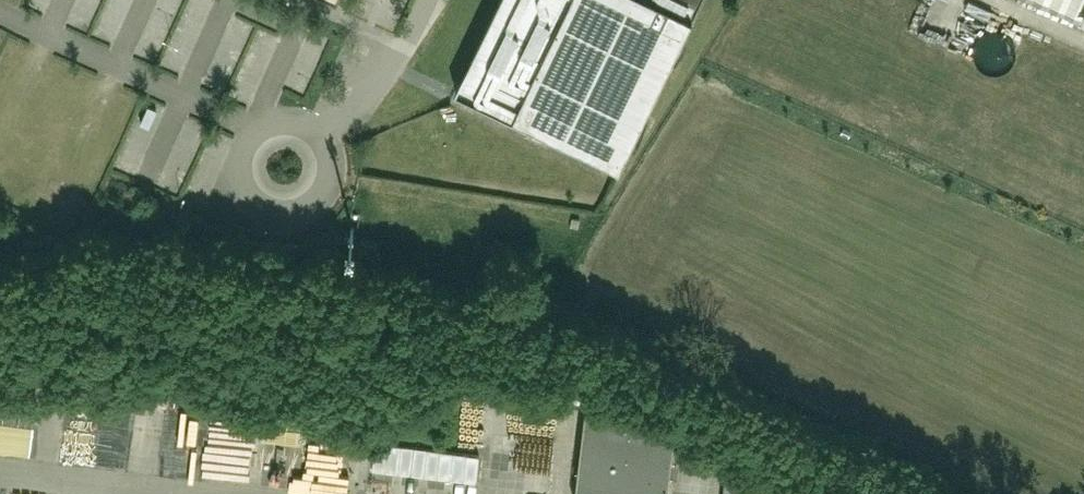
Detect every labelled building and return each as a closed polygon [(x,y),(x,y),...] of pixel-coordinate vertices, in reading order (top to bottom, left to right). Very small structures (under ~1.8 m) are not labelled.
[(455,90),(606,163),(619,170),(702,0),(499,0),(455,90)] [(1083,15),(1083,0),(1050,0),(1083,15)] [(1016,61),(1017,52),(1016,44),(1011,37),(1004,33),(996,31),(988,33),(981,37),(977,44),(975,52),(977,60),(981,67),(988,72),(996,73),(1004,72),(1011,67),(1016,61)] [(170,391),(159,390),(157,405),(168,406),(170,391)] [(195,410),(193,425),(245,433),(248,417),(195,410)] [(585,411),(575,493),(668,493),(677,421),(585,411)] [(477,481),(479,455),(375,443),(372,469),(477,481)] [(369,490),(371,449),(252,444),(250,485),(369,490)]
